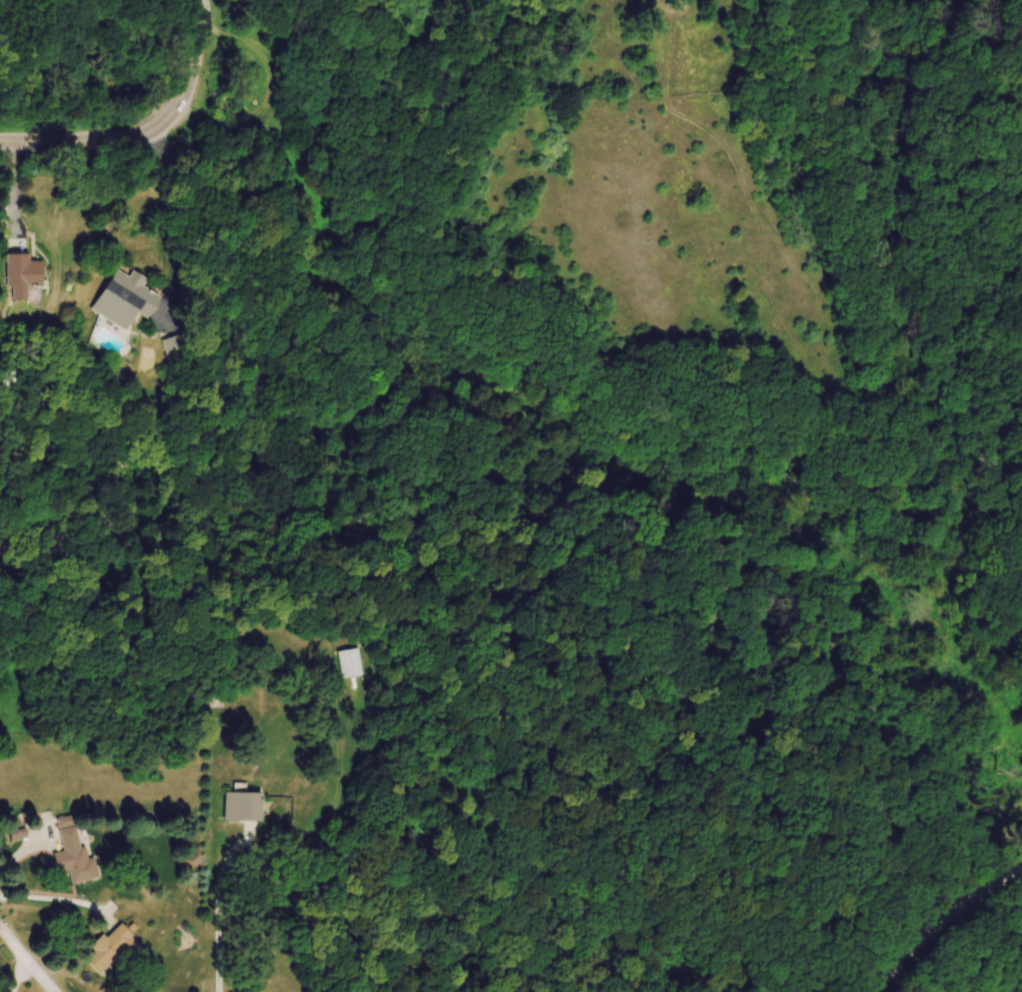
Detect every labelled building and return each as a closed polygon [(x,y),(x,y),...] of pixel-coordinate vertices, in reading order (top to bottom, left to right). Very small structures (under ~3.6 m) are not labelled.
[(44,260),(30,260),(30,253),(9,253),(9,300),(29,300),(29,284),(44,284),(44,260)] [(93,309),(128,330),(139,311),(151,318),(163,295),(146,285),(150,278),(135,269),(130,276),(117,268),(93,309)] [(165,339),(173,362),(189,356),(181,334),(165,339)] [(364,676),(361,649),(339,651),(342,679),(364,676)] [(225,793),(225,822),(261,822),(261,793),(225,793)] [(70,885),(98,879),(93,858),(84,861),(76,823),(58,827),(63,852),(52,854),(57,874),(67,871),(70,885)] [(118,923),(82,957),(99,975),(121,954),(135,968),(148,954),(118,923)]
